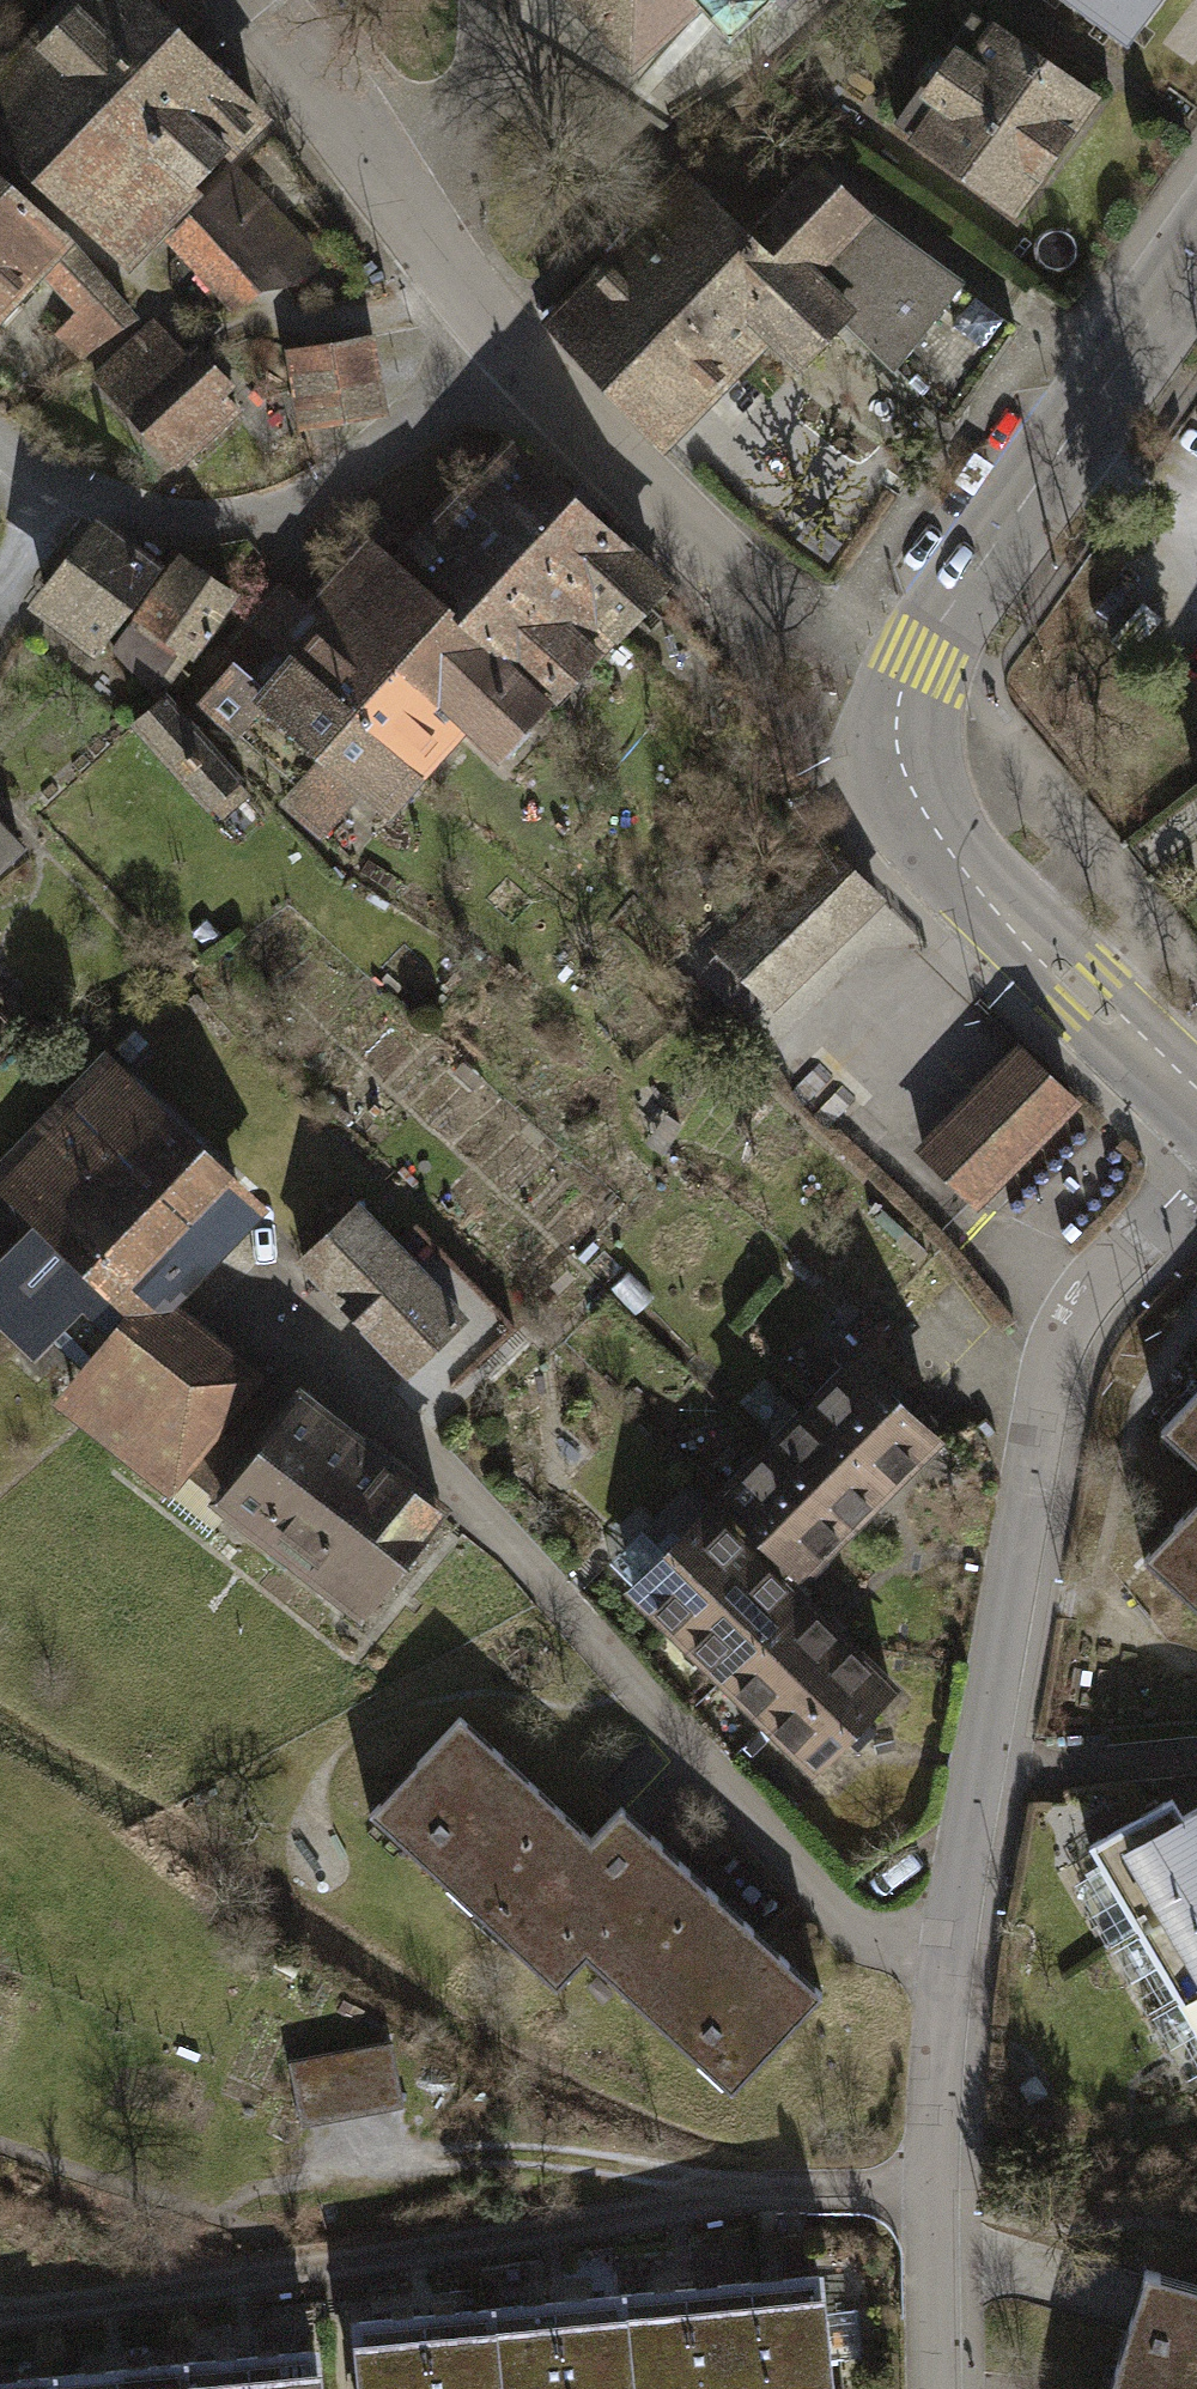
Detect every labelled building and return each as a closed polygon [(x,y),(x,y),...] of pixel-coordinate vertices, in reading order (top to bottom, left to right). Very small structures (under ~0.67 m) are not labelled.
[(260,114),(180,38),(191,27),(184,20),(193,10),(182,0),(82,0),(50,33),(0,88),(0,145),(122,258),(260,114)] [(633,64),(701,1),(731,33),(767,0),(574,0),(633,64)] [(784,12),(797,0),(773,0),(784,12)] [(1127,47),(1162,0),(1064,0),(1127,47)] [(915,140),(1013,209),(1093,97),(995,28),(971,62),(956,52),(928,91),(921,85),(894,122),(917,138),(915,140)] [(296,281),(315,264),(233,173),(207,198),(268,264),(276,256),(296,281)] [(63,236),(0,178),(0,304),(63,236)] [(801,183),(748,238),(775,263),(740,299),(769,333),(800,362),(846,317),(936,408),(960,407),(1015,325),(870,218),(854,233),(801,183)] [(659,444),(769,333),(740,299),(775,263),(748,238),(691,184),(678,197),(666,185),(640,209),(654,223),(550,326),(659,444)] [(268,264),(207,198),(174,231),(235,295),(268,264)] [(83,259),(57,284),(83,311),(60,332),(79,350),(130,315),(83,259)] [(237,411),(156,326),(97,379),(177,466),(237,411)] [(360,337),(301,347),(314,426),(374,416),(360,337)] [(333,764),(294,807),(322,833),(361,789),(377,803),(412,763),(410,762),(443,724),(453,713),(496,756),(545,701),(549,697),(551,699),(660,583),(608,534),(620,520),(599,504),(588,517),(515,447),(475,490),(403,570),(387,556),(330,620),(319,632),(292,662),(267,692),(239,664),(203,701),(232,731),(241,722),(260,700),(300,735),(281,759),(277,765),(291,779),(305,764),(298,757),(310,744),(333,764)] [(100,524),(45,598),(92,633),(81,647),(95,657),(106,642),(105,641),(159,569),(100,524)] [(186,560),(153,608),(144,602),(112,648),(157,696),(232,593),(186,560)] [(292,662),(319,632),(279,596),(228,654),(239,664),(267,692),(292,662)] [(164,697),(135,723),(208,804),(237,778),(164,697)] [(300,735),(260,700),(241,722),(281,759),(300,735)] [(21,846),(0,823),(0,866),(21,846)] [(726,948),(773,996),(878,893),(829,844),(725,947),(726,948)] [(773,996),(726,948),(703,972),(751,1020),(773,996)] [(77,1040),(50,1065),(66,1082),(92,1057),(77,1040)] [(1020,1049),(923,1148),(975,1200),(1072,1100),(1020,1049)] [(86,1356),(138,1303),(241,1195),(109,1069),(4,1178),(45,1217),(0,1264),(0,1310),(19,1291),(86,1356)] [(462,1319),(357,1208),(302,1260),(408,1370),(462,1319)] [(243,1388),(138,1303),(86,1356),(91,1361),(70,1386),(137,1439),(177,1389),(217,1421),(243,1388)] [(857,1360),(812,1406),(890,1483),(936,1437),(857,1360)] [(442,1510),(260,1367),(243,1388),(217,1421),(182,1466),(186,1469),(279,1542),(270,1552),(286,1564),(293,1553),(365,1608),(442,1510)] [(217,1421),(177,1389),(137,1439),(128,1451),(171,1487),(186,1469),(182,1466),(217,1421)] [(1161,1430),(1196,1464),(1196,1391),(1161,1430)] [(846,1527),(890,1483),(812,1406),(768,1451),(846,1527)] [(794,1567),(801,1574),(846,1527),(768,1451),(722,1497),(728,1503),(769,1542),(794,1567)] [(1143,1558),(1196,1608),(1196,1500),(1143,1558)] [(633,1588),(680,1633),(769,1542),(728,1503),(717,1515),(710,1509),(633,1588)] [(724,1677),(801,1598),(782,1579),(794,1567),(769,1542),(680,1633),(724,1677)] [(801,1598),(724,1677),(768,1720),(845,1642),(801,1598)] [(845,1642),(768,1720),(815,1765),(843,1737),(857,1751),(877,1731),(863,1716),(892,1687),(845,1642)] [(460,1716),(369,1814),(556,1988),(586,1956),(731,2090),(823,1993),(621,1806),(591,1838),(460,1716)] [(1196,1898),(1196,1807),(1183,1815),(1172,1797),(1089,1845),(1140,1931),(1196,1898)] [(1140,1931),(1178,1997),(1196,1986),(1196,1898),(1140,1931)] [(1178,1997),(1196,2030),(1196,1986),(1178,1997)] [(392,2040),(288,2060),(300,2126),(404,2107),(392,2040)] [(819,2276),(783,2280),(782,2265),(760,2267),(761,2282),(751,2283),(762,2388),(830,2388),(827,2357),(861,2354),(856,2308),(822,2311),(819,2276)] [(1145,2268),(1109,2388),(1196,2388),(1196,2283),(1145,2268)] [(751,2283),(686,2289),(696,2388),(762,2388),(751,2283)] [(686,2289),(620,2295),(629,2388),(696,2388),(686,2289)] [(620,2295),(554,2302),(563,2388),(629,2388),(620,2295)] [(554,2302),(489,2308),(497,2388),(563,2388),(554,2302)] [(489,2308),(423,2314),(431,2388),(497,2388),(489,2308)] [(423,2314),(355,2321),(362,2388),(431,2388),(423,2314)] [(315,2350),(247,2357),(251,2388),(319,2388),(315,2350)] [(247,2357),(181,2363),(184,2388),(251,2388),(247,2357)] [(181,2363),(117,2370),(118,2388),(184,2388),(181,2363)] [(117,2370),(51,2376),(52,2388),(118,2388),(117,2370)] [(51,2376),(0,2381),(0,2388),(52,2388),(51,2376)]
